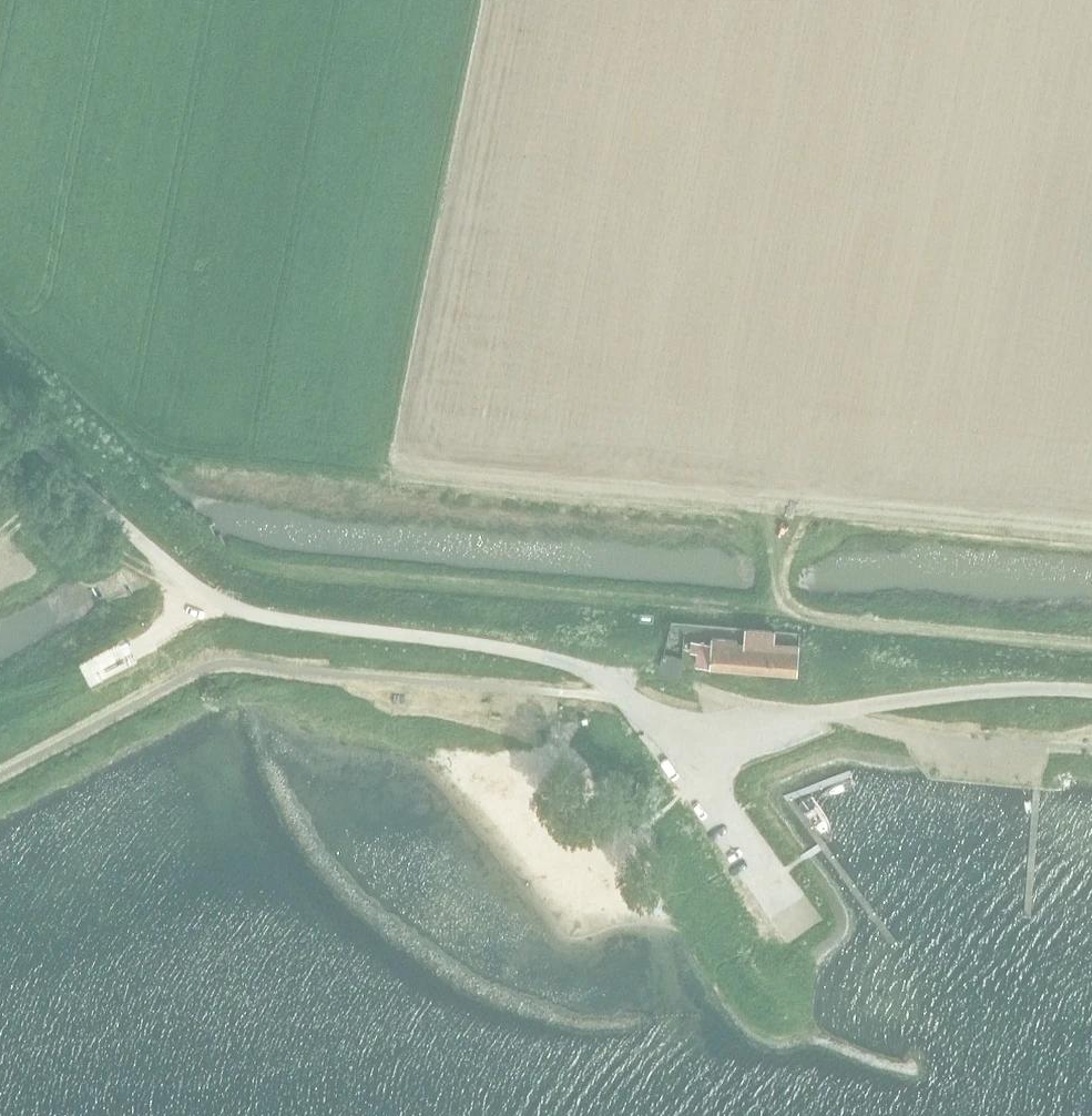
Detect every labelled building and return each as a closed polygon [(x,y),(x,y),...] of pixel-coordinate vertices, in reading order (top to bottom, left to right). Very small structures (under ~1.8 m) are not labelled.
[(696,665),(797,675),(800,641),(774,639),(775,629),(745,626),(743,645),(738,645),(738,641),(711,638),(711,642),(693,641),(692,651),(697,652),(696,665)] [(662,650),(657,669),(680,675),(685,656),(662,650)]
